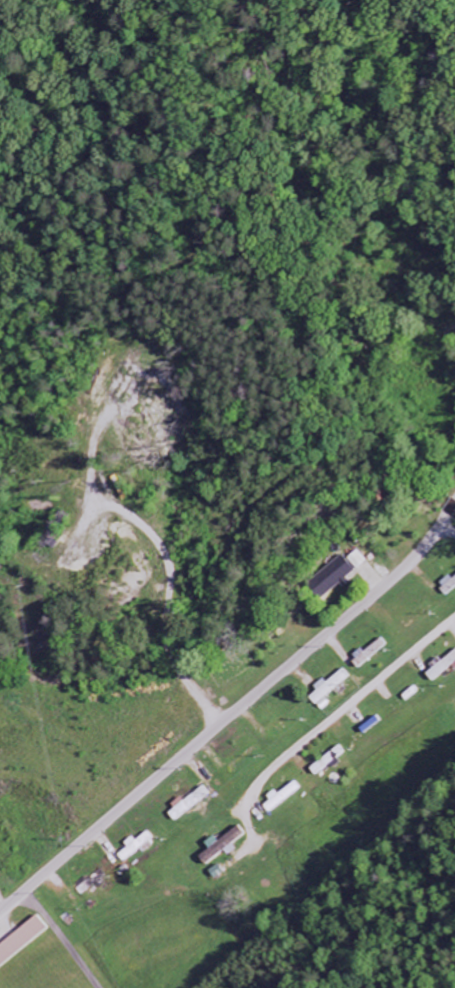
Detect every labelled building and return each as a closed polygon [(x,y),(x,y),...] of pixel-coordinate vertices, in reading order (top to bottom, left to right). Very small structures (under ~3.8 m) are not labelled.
[(341,584),(343,585),(358,572),(343,556),(315,581),(328,596),(341,584)] [(449,668),(451,670),(454,668),(454,650),(424,675),(430,682),(449,668)] [(323,698),(348,678),(342,670),(325,684),(323,682),(306,696),(320,712),(329,705),(323,698)] [(343,756),(337,748),(307,769),(312,776),(326,766),(327,768),(343,756)] [(260,805),(266,813),(298,790),(293,783),(275,795),(275,794),(260,805)] [(206,795),(201,787),(181,803),(179,801),(164,813),(172,822),(206,795)] [(150,844),(142,833),(123,846),(126,849),(116,856),(122,864),(150,844)]
